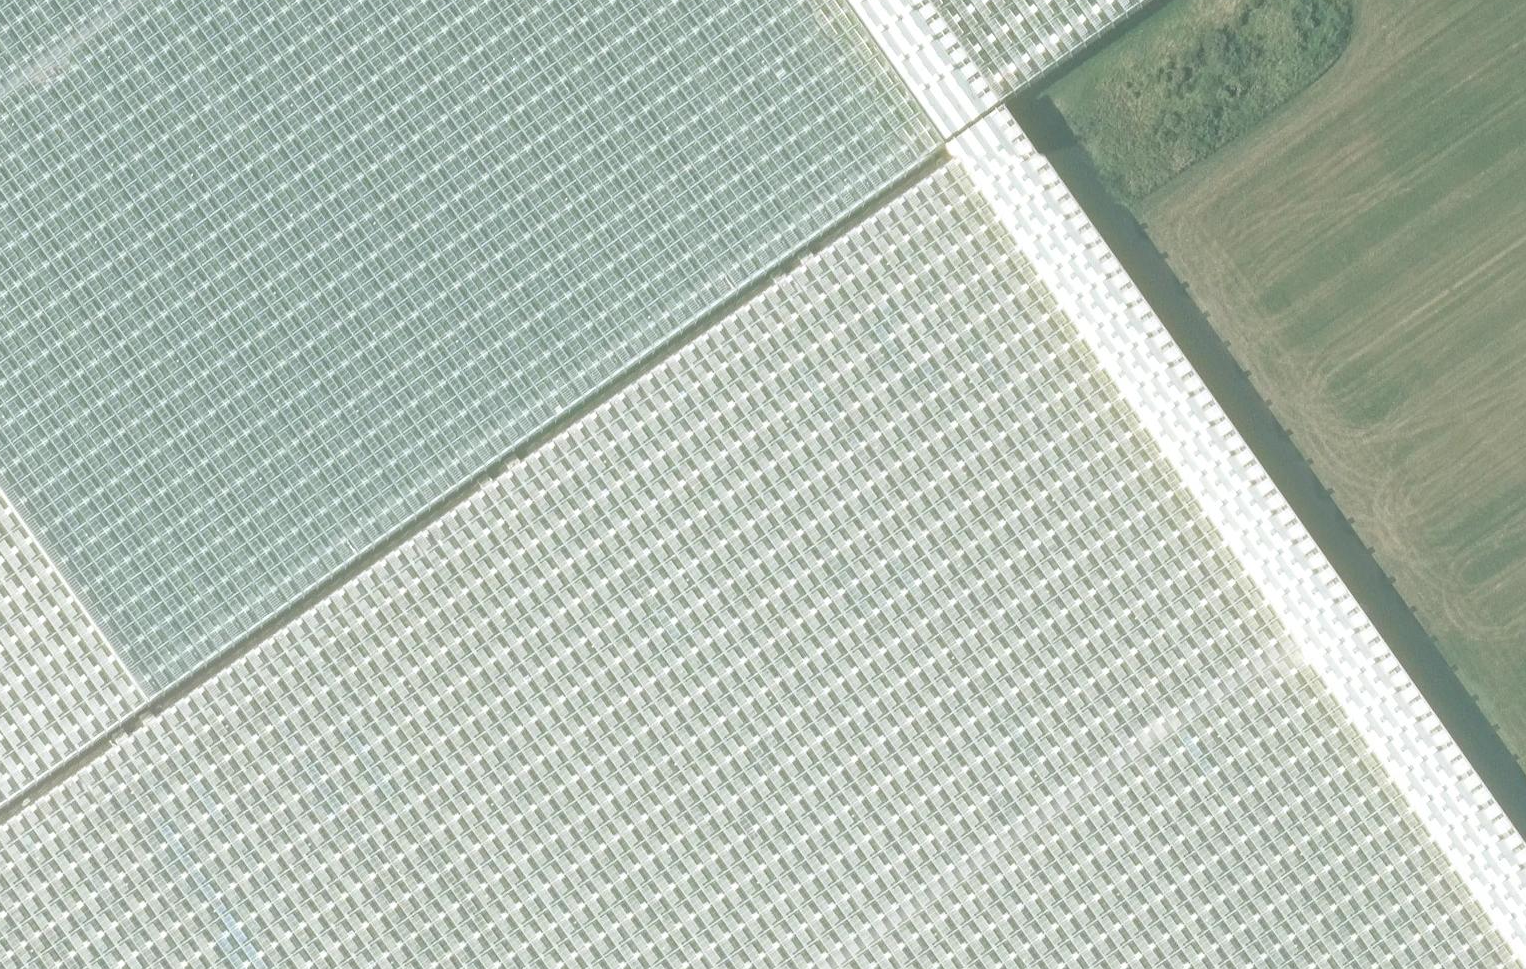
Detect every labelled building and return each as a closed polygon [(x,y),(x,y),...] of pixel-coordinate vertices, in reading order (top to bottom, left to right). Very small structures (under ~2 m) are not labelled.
[(917,166),(989,115),(1002,106),(1153,0),(0,0),(0,810),(917,166)] [(0,831),(0,968),(1525,968),(1525,831),(1012,121),(0,831)]
